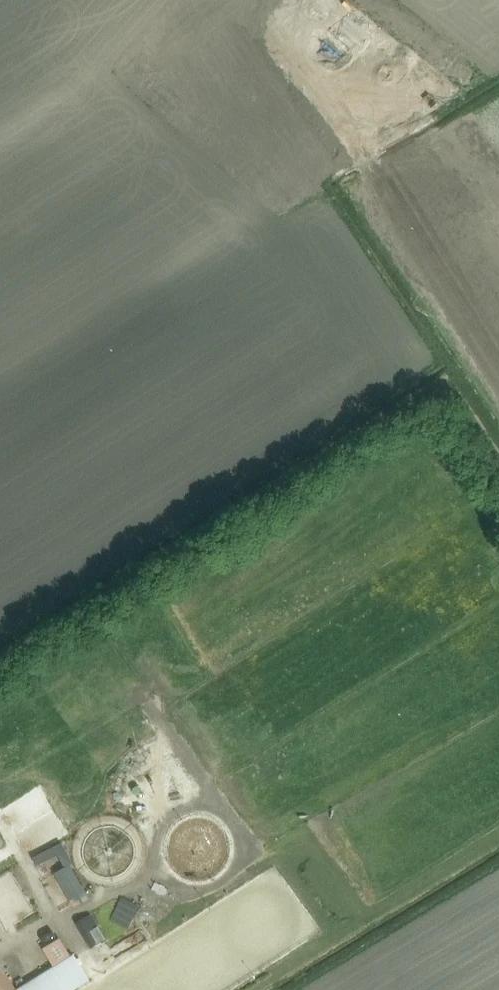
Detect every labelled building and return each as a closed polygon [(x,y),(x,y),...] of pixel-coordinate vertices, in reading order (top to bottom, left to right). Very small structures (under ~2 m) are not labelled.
[(62,842),(33,857),(37,865),(58,854),(65,867),(73,863),(62,842)] [(99,926),(84,935),(92,948),(107,939),(99,926)] [(84,980),(70,959),(20,989),(68,989),(84,980)] [(0,965),(0,989),(15,989),(0,965)]
